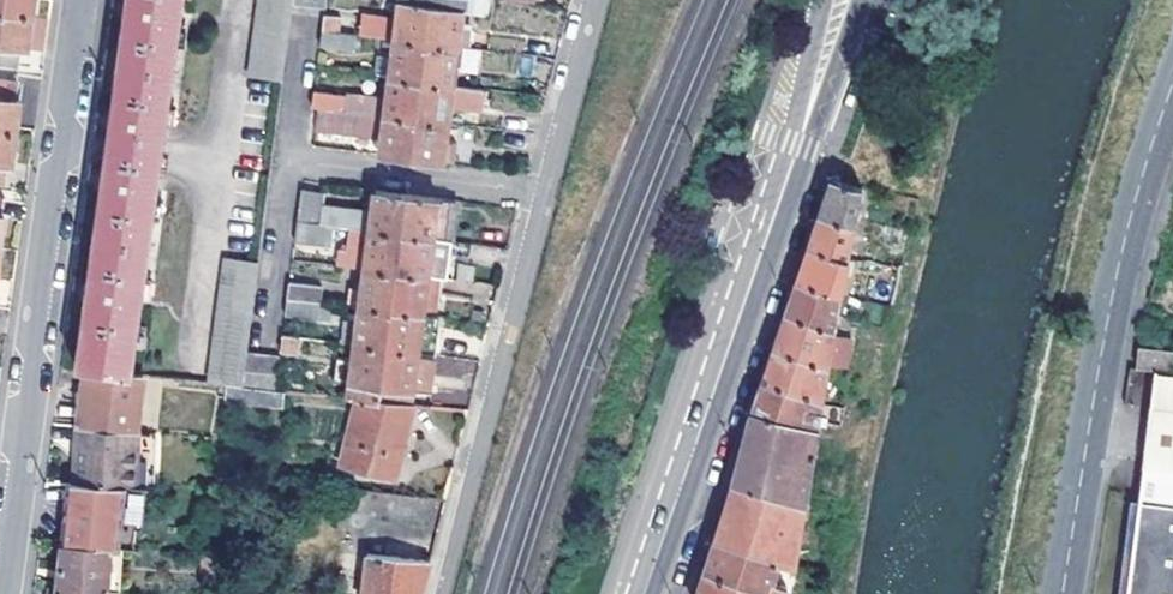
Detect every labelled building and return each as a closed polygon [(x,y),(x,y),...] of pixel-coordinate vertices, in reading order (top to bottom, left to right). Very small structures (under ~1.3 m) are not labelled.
[(32,17),(34,0),(0,0),(0,12),(32,17)] [(78,366),(87,367),(134,372),(149,256),(169,113),(184,0),(127,0),(78,366)] [(283,81),(292,5),(293,0),(259,0),(249,77),(283,81)] [(292,5),(325,9),(326,0),(293,0),(292,5)] [(358,36),(394,40),(426,45),(432,0),(399,0),(396,23),(360,18),(358,36)] [(426,45),(456,48),(457,45),(458,30),(460,15),(462,0),(432,0),(426,45)] [(460,15),(483,17),(485,2),(472,0),(462,0),(460,15)] [(21,45),(28,46),(32,17),(0,12),(0,42),(21,45)] [(325,14),(322,31),(340,34),(342,16),(325,14)] [(458,30),(457,45),(468,47),(470,31),(458,30)] [(322,31),(320,47),(352,51),(354,35),(340,34),(322,31)] [(376,60),(374,77),(389,78),(422,83),(426,45),(394,40),(391,62),(376,60)] [(19,65),(21,45),(0,42),(0,62),(19,65)] [(426,45),(422,83),(452,87),(456,48),(426,45)] [(386,100),(314,91),(312,108),(316,108),(417,121),(422,83),(389,78),(386,100)] [(16,132),(21,101),(15,99),(17,84),(0,82),(0,130),(16,132)] [(483,112),(487,91),(452,87),(422,83),(417,121),(447,126),(448,115),(449,107),(483,112)] [(417,121),(316,108),(314,129),(366,137),(364,154),(411,160),(417,121)] [(411,160),(442,164),(443,161),(453,162),(455,145),(444,144),(446,134),(447,126),(417,121),(411,160)] [(4,179),(6,159),(12,160),(16,132),(0,130),(0,178),(4,179)] [(734,485),(809,506),(860,193),(846,188),(832,184),(825,204),(814,236),(802,270),(791,303),(779,338),(768,371),(758,400),(755,409),(742,457),(734,484),(734,485)] [(327,193),(302,190),(298,222),(334,226),(354,229),(402,235),(407,195),(375,190),(372,213),(325,207),(327,193)] [(453,241),(459,201),(407,195),(402,235),(453,241)] [(334,226),(298,222),(295,242),(332,247),(334,226)] [(402,235),(354,229),(351,252),(343,251),(342,265),(365,268),(398,272),(402,235)] [(402,235),(398,272),(442,277),(448,278),(453,241),(402,235)] [(227,258),(212,381),(226,383),(244,385),(251,331),(260,262),(227,258)] [(365,268),(362,290),(360,307),(393,311),(398,272),(365,268)] [(398,272),(393,311),(434,316),(436,296),(439,297),(442,277),(398,272)] [(289,298),(321,302),(323,286),(290,282),(289,298)] [(349,288),(347,305),(360,307),(362,290),(349,288)] [(321,302),(289,298),(286,313),(319,316),(321,302)] [(393,311),(360,307),(347,305),(343,343),(355,344),(388,348),(393,311)] [(393,311),(388,348),(419,352),(432,354),(437,316),(434,316),(393,311)] [(300,337),(283,335),(281,352),(297,353),(300,337)] [(353,360),(351,377),(348,396),(359,397),(381,399),(388,348),(355,344),(353,360)] [(433,358),(418,357),(419,352),(388,348),(381,399),(412,403),(414,392),(429,393),(433,358)] [(1138,371),(1171,374),(1172,353),(1140,351),(1138,371)] [(253,354),(249,385),(276,388),(280,357),(253,354)] [(334,375),(351,377),(353,360),(336,358),(334,375)] [(83,396),(80,426),(138,431),(144,373),(134,372),(87,367),(83,396)] [(1151,376),(1136,494),(1135,501),(1172,506),(1172,378),(1151,376)] [(381,399),(359,397),(342,463),(396,477),(415,403),(412,403),(381,399)] [(72,484),(127,488),(143,488),(150,432),(138,431),(80,426),(72,484)] [(68,518),(64,545),(113,548),(120,548),(127,488),(72,484),(68,518)] [(716,546),(797,571),(809,506),(734,485),(719,535),(716,546)] [(124,525),(140,527),(144,497),(128,495),(124,525)] [(1135,501),(1124,593),(1172,593),(1172,506),(1135,501)] [(370,535),(368,553),(391,556),(394,538),(370,535)] [(113,548),(64,545),(59,588),(108,590),(113,548)] [(716,546),(708,574),(702,593),(793,593),(797,571),(716,546)] [(391,556),(368,553),(362,593),(423,593),(431,560),(391,556)]
